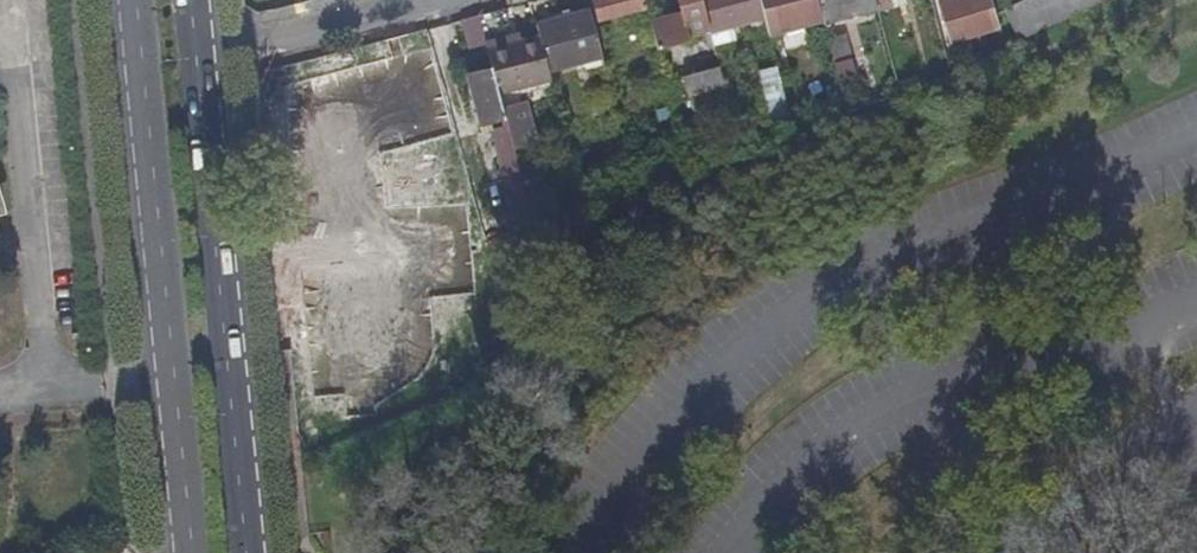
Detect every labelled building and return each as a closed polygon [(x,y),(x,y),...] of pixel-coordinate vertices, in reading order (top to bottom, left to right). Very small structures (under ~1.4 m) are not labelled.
[(646,11),(643,0),(597,0),(594,1),(600,23),(646,11)] [(689,45),(711,39),(710,34),(701,0),(677,0),(682,18),(689,45)] [(763,20),(757,0),(701,0),(710,34),(763,20)] [(763,20),(768,38),(780,35),(770,0),(757,0),(763,20)] [(780,35),(823,23),(816,0),(770,0),(780,35)] [(877,10),(874,0),(816,0),(823,23),(824,25),(877,10)] [(1000,26),(992,0),(949,0),(942,2),(952,41),(1000,26)] [(1023,42),(1075,16),(1106,0),(1046,0),(1011,18),(1023,42)] [(548,74),(600,60),(588,15),(536,29),(538,41),(548,74)] [(651,26),(658,54),(689,45),(682,18),(651,26)] [(476,19),(466,22),(472,45),(482,42),(476,19)] [(437,160),(459,158),(425,33),(402,40),(408,61),(391,66),(420,162),(437,160)] [(484,49),(486,56),(523,46),(521,40),(484,49)] [(499,102),(552,86),(548,74),(538,41),(523,46),(486,56),(491,74),(499,102)] [(386,166),(420,162),(391,66),(351,77),(366,131),(376,167),(379,167),(386,166)] [(773,67),(758,70),(770,115),(784,111),(773,67)] [(693,113),(728,101),(720,72),(684,84),(693,113)] [(480,128),(504,122),(499,102),(491,74),(466,80),(480,128)] [(366,131),(351,77),(299,92),(311,134),(341,126),(343,137),(366,131)] [(465,275),(491,273),(476,215),(459,158),(437,160),(465,275)] [(424,196),(420,162),(386,166),(391,199),(424,196)] [(319,221),(320,234),(386,226),(379,167),(376,167),(274,178),(279,224),(319,221)] [(333,289),(366,286),(374,286),(370,247),(327,252),(333,289)] [(440,278),(449,277),(445,247),(433,248),(440,278)] [(378,254),(380,285),(440,278),(433,248),(378,254)] [(279,259),(282,279),(322,275),(319,254),(279,259)] [(334,347),(352,345),(351,338),(372,336),(366,286),(333,289),(326,290),(334,347)] [(122,540),(107,552),(134,552),(122,540)]
